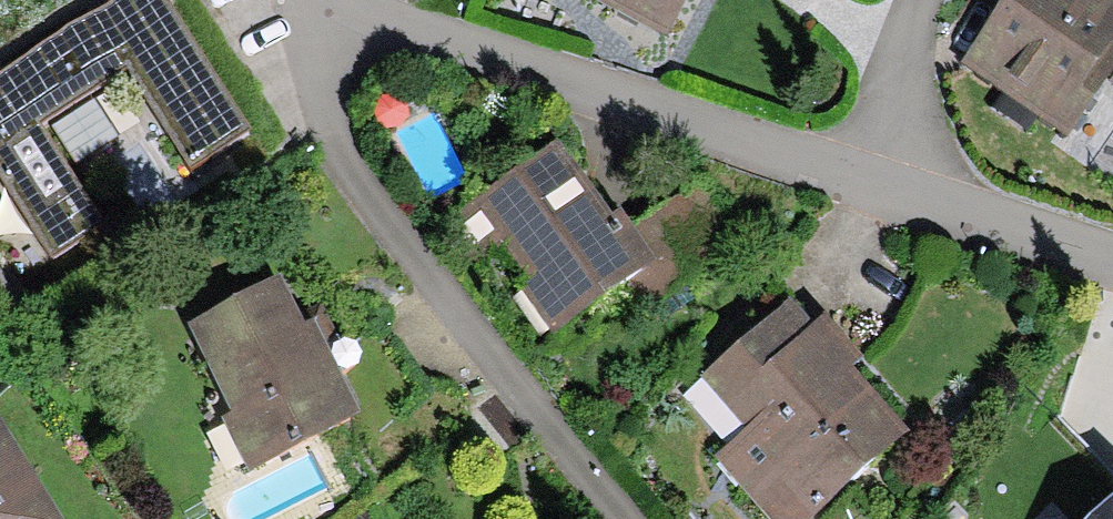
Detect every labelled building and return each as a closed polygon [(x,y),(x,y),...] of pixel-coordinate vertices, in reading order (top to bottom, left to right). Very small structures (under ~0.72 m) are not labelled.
[(0,78),(0,179),(49,258),(103,224),(42,127),(133,71),(196,172),(247,141),(160,0),(127,0),(0,78)] [(673,52),(701,0),(575,0),(673,52)] [(967,61),(1065,131),(1112,64),(1103,58),(1112,44),(1112,0),(1010,0),(967,61)] [(565,148),(448,221),(476,266),(500,251),(521,284),(514,288),(548,342),(635,288),(649,310),(728,261),(684,190),(617,231),(565,148)] [(282,277),(193,317),(234,407),(223,413),(248,467),(362,415),(321,325),(307,331),(282,277)] [(703,387),(749,440),(718,466),(764,518),(821,518),(910,443),(855,378),(866,368),(833,330),(821,340),(794,309),(703,387)] [(0,419),(0,518),(61,518),(0,419)]
